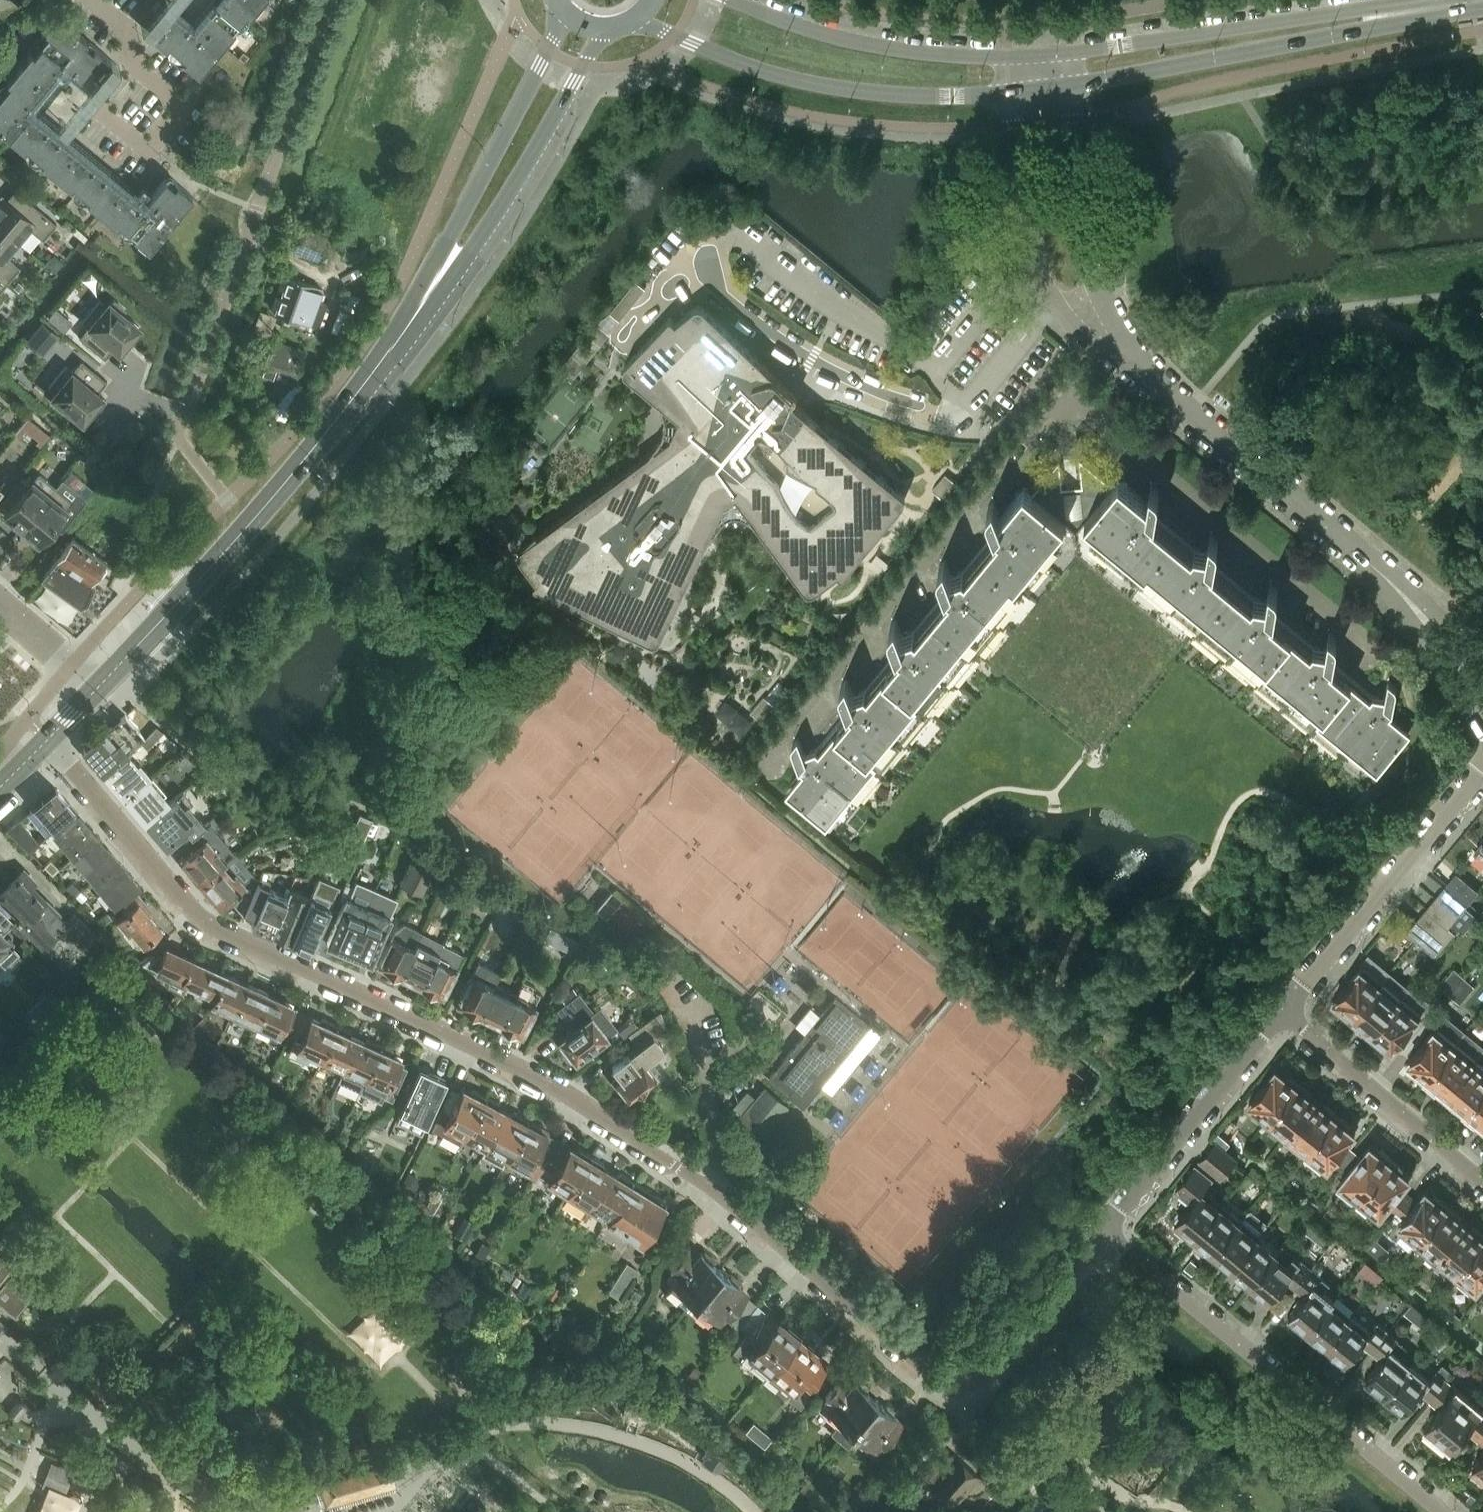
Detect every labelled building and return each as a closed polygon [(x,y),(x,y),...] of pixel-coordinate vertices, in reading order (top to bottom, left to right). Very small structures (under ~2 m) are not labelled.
[(184,20),(171,9),(162,2),(142,27),(151,34),(167,47),(169,44),(186,58),(183,61),(199,73),(235,30),(232,27),(246,10),(249,13),(260,0),(218,0),(195,29),(184,20)] [(25,105),(62,60),(90,84),(100,92),(120,67),(95,46),(94,48),(86,42),(88,40),(58,15),(45,31),(48,33),(34,50),(31,48),(7,77),(9,79),(0,91),(0,126),(24,146),(26,143),(43,157),(41,160),(70,184),(73,181),(89,195),(87,198),(117,222),(119,219),(136,233),(133,236),(149,249),(193,196),(177,183),(175,186),(166,178),(144,204),(25,105)] [(244,53),(240,58),(244,62),(248,57),(244,53)] [(0,200),(0,227),(19,243),(31,229),(44,240),(57,224),(16,189),(7,200),(3,197),(0,200)] [(19,243),(0,227),(0,276),(8,283),(21,268),(8,257),(19,243)] [(324,261),(330,244),(330,241),(304,231),(298,250),(324,261)] [(953,276),(960,282),(968,272),(960,267),(953,276)] [(0,276),(0,293),(8,283),(0,276)] [(289,276),(276,312),(320,328),(328,306),(318,302),(322,289),(289,276)] [(89,326),(80,338),(105,359),(115,348),(120,352),(140,327),(123,313),(125,309),(114,300),(112,304),(109,302),(106,306),(100,301),(83,321),(89,326)] [(793,400),(786,395),(786,394),(786,393),(786,392),(786,391),(785,391),(785,390),(784,390),(776,387),(780,377),(766,364),(765,364),(703,306),(702,305),(701,305),(700,304),(699,304),(698,304),(697,304),(696,304),(695,305),(694,305),(676,320),(672,316),(671,316),(670,316),(669,316),(668,316),(668,317),(633,353),(625,362),(624,368),(626,372),(679,416),(670,435),(521,546),(520,546),(520,547),(519,548),(519,549),(518,550),(518,552),(519,553),(519,554),(519,555),(537,579),(535,580),(535,581),(534,582),(534,583),(535,583),(535,584),(535,585),(536,585),(651,639),(653,640),(654,640),(655,640),(656,639),(657,639),(658,638),(659,638),(660,637),(660,636),(724,502),(736,498),(805,587),(806,588),(807,589),(808,589),(809,590),(810,590),(811,590),(812,589),(813,589),(814,588),(838,571),(839,574),(840,574),(841,574),(842,574),(843,574),(903,501),(903,500),(904,499),(904,498),(904,497),(904,496),(904,495),(904,494),(903,493),(902,492),(812,417),(812,416),(808,412),(793,400)] [(56,310),(48,320),(63,332),(71,323),(56,310)] [(610,312),(596,323),(609,333),(619,320),(610,312)] [(59,336),(44,323),(28,342),(36,348),(43,339),(51,345),(59,336)] [(266,337),(253,370),(294,385),(306,350),(266,337)] [(63,410),(65,407),(83,422),(103,397),(98,393),(107,381),(82,360),(72,371),(66,367),(50,387),(53,389),(53,390),(56,392),(52,396),(54,398),(52,401),(63,410)] [(298,380),(271,412),(282,422),(310,390),(298,380)] [(21,427),(45,443),(54,430),(30,414),(21,427)] [(838,818),(981,645),(1096,740),(1190,625),(1363,768),(1366,764),(1377,772),(1410,732),(1390,715),(1392,712),(1396,690),(1396,689),(1396,688),(1395,687),(1395,685),(1394,684),(1388,679),(1384,697),(1371,695),(1333,663),(1337,642),(1337,641),(1337,639),(1336,638),(1335,637),(1335,636),(1328,630),(1325,648),(1312,646),(1274,614),(1277,592),(1277,591),(1277,589),(1276,588),(1275,587),(1269,581),(1266,600),(1253,597),(1214,565),(1218,543),(1218,541),(1217,540),(1217,539),(1216,538),(1210,532),(1206,550),(1193,548),(1155,516),(1159,494),(1159,493),(1158,492),(1158,491),(1158,490),(1157,489),(1150,483),(1147,501),(1127,485),(1127,484),(1128,483),(1128,482),(1128,481),(1127,480),(1126,479),(1126,478),(1124,478),(1123,478),(1121,478),(1121,479),(1120,479),(1118,478),(1112,486),(1079,458),(1079,459),(1082,490),(1062,492),(1059,460),(1031,493),(1024,487),(1022,489),(1021,488),(1019,488),(1018,488),(1017,489),(1016,490),(1015,491),(1015,492),(1015,493),(1016,494),(1016,495),(1000,515),(993,498),(988,504),(988,506),(987,507),(987,509),(987,510),(995,532),(963,570),(951,575),(944,558),(939,564),(939,565),(938,566),(938,567),(938,568),(938,570),(946,591),(914,630),(902,634),(895,617),(890,624),(889,625),(889,626),(889,627),(889,628),(889,629),(897,650),(865,689),(853,694),(846,677),(841,683),(840,685),(840,687),(840,689),(848,710),(816,748),(804,753),(798,736),(793,742),(792,743),(791,744),(791,745),(791,747),(791,748),(799,769),(802,771),(785,792),(826,825),(834,815),(838,818)] [(22,528),(56,487),(39,473),(5,514),(22,528)] [(945,473),(932,489),(945,499),(958,484),(945,473)] [(88,500),(80,494),(73,501),(56,487),(22,528),(39,543),(54,525),(62,532),(88,500)] [(7,511),(20,495),(14,489),(1,506),(7,511)] [(107,567),(107,563),(108,561),(74,536),(43,578),(81,607),(89,603),(95,584),(93,582),(98,575),(102,574),(107,567)] [(496,543),(479,555),(489,568),(505,556),(496,543)] [(129,752),(141,742),(146,739),(147,737),(157,726),(155,725),(149,719),(139,731),(126,714),(84,749),(110,779),(133,760),(134,759),(129,752)] [(157,726),(147,737),(154,743),(164,732),(157,726)] [(133,760),(110,779),(125,798),(151,777),(140,762),(137,764),(133,760)] [(208,771),(199,778),(207,788),(217,778),(208,771)] [(152,776),(151,777),(125,798),(147,823),(170,803),(163,794),(165,792),(152,776)] [(77,812),(56,788),(34,807),(54,831),(77,812)] [(193,835),(205,825),(188,805),(192,802),(184,791),(170,803),(147,823),(167,847),(188,829),(193,835)] [(97,836),(77,812),(54,831),(74,855),(97,836)] [(361,814),(353,834),(365,839),(373,819),(361,814)] [(40,843),(20,818),(7,829),(30,852),(40,843)] [(237,851),(210,820),(205,825),(193,835),(192,836),(199,844),(180,860),(200,883),(223,863),(226,861),(237,851)] [(118,861),(97,836),(74,855),(95,880),(118,861)] [(1482,858),(1482,839),(1474,850),(1482,858)] [(41,861),(53,874),(60,868),(48,855),(41,861)] [(317,869),(319,860),(310,857),(307,867),(317,869)] [(138,885),(118,861),(95,880),(104,890),(105,889),(117,903),(134,889),(138,885)] [(251,899),(260,878),(252,875),(244,882),(226,861),(223,863),(200,883),(220,906),(233,895),(236,898),(240,895),(251,899)] [(423,867),(413,863),(403,883),(413,888),(423,867)] [(432,872),(423,867),(413,888),(423,892),(432,872)] [(271,934),(287,897),(268,889),(275,872),(263,871),(260,878),(251,899),(262,904),(252,926),(271,934)] [(1476,890),(1456,872),(1446,883),(1467,901),(1476,890)] [(48,899),(47,900),(19,873),(0,892),(0,898),(19,917),(11,925),(24,939),(29,934),(44,949),(67,926),(88,947),(98,937),(75,914),(64,921),(59,916),(61,914),(48,899)] [(82,891),(73,881),(65,889),(74,898),(82,891)] [(345,901),(327,944),(337,948),(338,951),(345,953),(348,952),(349,953),(376,889),(356,881),(354,887),(346,884),(340,899),(345,901)] [(1443,887),(1435,897),(1456,915),(1464,904),(1443,887)] [(149,907),(134,889),(117,903),(125,913),(119,918),(128,929),(125,932),(135,944),(136,945),(137,945),(138,946),(140,946),(141,945),(142,945),(143,944),(144,944),(144,942),(160,929),(145,910),(149,907)] [(287,897),(271,934),(291,942),(310,898),(290,889),(287,897)] [(376,889),(349,953),(371,962),(391,916),(398,899),(376,889)] [(1435,897),(1426,908),(1447,925),(1456,915),(1435,897)] [(310,898),(291,942),(312,951),(331,907),(310,898)] [(1426,908),(1417,919),(1445,943),(1454,931),(1447,925),(1426,908)] [(104,926),(112,919),(107,913),(99,920),(104,926)] [(5,965),(18,952),(6,940),(7,939),(2,934),(11,925),(0,914),(0,959),(5,965)] [(1407,931),(1435,955),(1445,943),(1417,919),(1407,931)] [(550,925),(541,921),(536,932),(545,936),(550,925)] [(400,976),(416,944),(420,937),(398,926),(378,966),(387,970),(388,973),(394,976),(398,975),(400,976)] [(443,998),(461,962),(465,954),(443,943),(437,954),(421,987),(424,988),(425,991),(431,995),(434,993),(443,998)] [(437,954),(416,944),(400,976),(421,987),(437,954)] [(225,973),(209,966),(209,962),(200,957),(197,960),(167,947),(162,958),(153,954),(143,963),(172,976),(170,981),(182,986),(184,981),(215,996),(225,973)] [(1350,1018),(1389,972),(1367,954),(1361,961),(1363,962),(1333,999),(1339,1004),(1336,1007),(1350,1018)] [(1441,985),(1450,993),(1463,977),(1454,969),(1441,985)] [(1371,1031),(1407,987),(1389,972),(1350,1018),(1363,1029),(1365,1026),(1371,1031)] [(247,984),(225,973),(215,996),(216,996),(211,1006),(232,1016),(247,984)] [(477,1014),(479,1015),(495,982),(484,977),(482,981),(472,976),(457,1005),(466,1009),(467,1012),(474,1015),(477,1014)] [(1463,977),(1450,993),(1460,1000),(1473,985),(1463,977)] [(495,982),(479,1015),(500,1026),(517,993),(495,982)] [(269,993),(247,984),(232,1016),(254,1026),(269,993)] [(1391,1048),(1429,1003),(1409,986),(1407,987),(1371,1031),(1369,1034),(1382,1045),(1385,1042),(1391,1048)] [(292,1004),(269,993),(254,1026),(277,1037),(281,1029),(285,1031),(292,1034),(301,1012),(291,1007),(292,1004)] [(528,999),(517,993),(500,1026),(503,1027),(504,1031),(510,1034),(514,1033),(522,1037),(537,1008),(526,1003),(528,999)] [(835,997),(770,1077),(797,1099),(815,1077),(823,1083),(870,1025),(835,997)] [(576,1060),(607,1036),(598,1024),(602,1021),(595,1012),(594,1013),(586,1003),(566,1019),(573,1029),(560,1040),(576,1060)] [(807,1029),(821,1013),(813,1006),(799,1023),(807,1029)] [(647,1064),(665,1049),(657,1038),(669,1029),(661,1010),(629,1035),(638,1046),(612,1067),(616,1071),(612,1074),(616,1079),(613,1080),(628,1100),(657,1077),(647,1064)] [(313,1017),(301,1012),(292,1034),(297,1036),(289,1053),(304,1060),(306,1055),(320,1061),(337,1025),(323,1018),(320,1021),(313,1018),(313,1017)] [(1413,1071),(1423,1080),(1456,1040),(1437,1024),(1406,1060),(1413,1066),(1413,1071)] [(351,1031),(337,1025),(320,1061),(342,1071),(357,1038),(351,1035),(351,1031)] [(360,1091),(364,1081),(381,1045),(367,1039),(365,1042),(357,1038),(342,1071),(338,1081),(360,1091)] [(1456,1040),(1423,1080),(1434,1089),(1439,1088),(1445,1093),(1475,1056),(1456,1040)] [(400,1062),(401,1058),(394,1055),(395,1051),(381,1045),(364,1081),(360,1091),(359,1092),(382,1102),(384,1096),(393,1100),(408,1066),(400,1062)] [(1482,1086),(1482,1047),(1475,1056),(1445,1093),(1451,1098),(1451,1103),(1462,1111),(1482,1086)] [(1248,1101),(1268,1117),(1298,1081),(1284,1070),(1282,1073),(1275,1067),(1248,1101)] [(418,1075),(396,1122),(421,1134),(446,1080),(434,1074),(427,1071),(421,1069),(418,1075)] [(1311,1091),(1298,1081),(1268,1117),(1288,1133),(1315,1100),(1309,1094),(1311,1091)] [(1462,1111),(1473,1121),(1478,1120),(1482,1124),(1482,1086),(1462,1111)] [(463,1140),(466,1135),(486,1096),(473,1089),(470,1092),(463,1088),(461,1093),(451,1089),(436,1120),(444,1124),(442,1129),(463,1140)] [(738,1120),(761,1138),(787,1106),(765,1088),(742,1116),(738,1120)] [(483,1152),(505,1111),(499,1108),(499,1103),(486,1096),(466,1135),(478,1142),(475,1148),(483,1152)] [(1321,1104),(1315,1100),(1288,1133),(1307,1148),(1337,1112),(1323,1101),(1321,1104)] [(507,1157),(528,1118),(516,1112),(511,1114),(505,1111),(483,1152),(488,1155),(493,1154),(494,1151),(507,1157)] [(1350,1123),(1337,1112),(1307,1148),(1327,1165),(1354,1131),(1347,1126),(1350,1123)] [(552,1152),(541,1146),(548,1134),(541,1130),(541,1126),(528,1118),(507,1157),(503,1163),(526,1175),(529,1169),(538,1174),(552,1152)] [(1236,1159),(1215,1141),(1199,1160),(1220,1178),(1236,1159)] [(1339,1179),(1359,1196),(1391,1157),(1378,1146),(1375,1149),(1369,1144),(1339,1179)] [(562,1157),(552,1152),(538,1174),(548,1179),(545,1184),(566,1197),(592,1155),(580,1148),(576,1150),(569,1146),(562,1157)] [(604,1162),(592,1155),(566,1197),(586,1209),(610,1170),(604,1167),(604,1162)] [(1404,1168),(1391,1157),(1359,1196),(1380,1212),(1385,1205),(1393,1211),(1408,1193),(1400,1187),(1408,1177),(1402,1171),(1404,1168)] [(1186,1230),(1194,1237),(1223,1203),(1203,1187),(1207,1182),(1206,1174),(1194,1164),(1175,1188),(1190,1200),(1174,1220),(1176,1222),(1176,1226),(1182,1231),(1186,1230)] [(617,1175),(610,1170),(586,1209),(605,1221),(631,1179),(621,1173),(617,1175)] [(666,1200),(631,1179),(605,1221),(606,1222),(605,1223),(640,1245),(666,1205),(666,1200)] [(1416,1200),(1408,1193),(1393,1211),(1401,1218),(1398,1221),(1418,1237),(1447,1203),(1434,1191),(1431,1194),(1425,1189),(1416,1200)] [(1223,1203),(1194,1237),(1202,1243),(1202,1247),(1211,1255),(1241,1218),(1223,1203)] [(1432,1260),(1464,1222),(1457,1217),(1460,1214),(1447,1203),(1418,1237),(1430,1247),(1425,1254),(1432,1260)] [(1232,1268),(1260,1234),(1259,1233),(1266,1224),(1265,1223),(1266,1222),(1249,1209),(1241,1218),(1211,1255),(1219,1261),(1223,1261),(1232,1268)] [(1482,1237),(1482,1233),(1472,1224),(1470,1227),(1464,1222),(1432,1260),(1439,1266),(1444,1259),(1456,1269),(1482,1237)] [(462,1226),(457,1235),(463,1239),(468,1230),(462,1226)] [(1260,1234),(1232,1268),(1239,1274),(1239,1278),(1248,1285),(1278,1249),(1260,1234)] [(1456,1269),(1452,1274),(1472,1291),(1477,1285),(1482,1290),(1482,1237),(1456,1269)] [(679,1302),(687,1309),(721,1269),(714,1263),(716,1260),(704,1249),(702,1253),(701,1252),(699,1254),(689,1246),(671,1268),(675,1271),(668,1279),(685,1294),(679,1302)] [(1278,1249),(1248,1285),(1256,1292),(1260,1291),(1268,1298),(1284,1279),(1294,1287),(1310,1267),(1293,1253),(1289,1258),(1278,1249)] [(1,1303),(14,1314),(33,1290),(7,1269),(11,1263),(0,1254),(0,1304),(1,1303)] [(1382,1272),(1365,1261),(1360,1268),(1377,1279),(1382,1272)] [(620,1299),(638,1270),(627,1263),(608,1292),(620,1299)] [(1310,1267),(1294,1287),(1304,1295),(1288,1314),(1296,1321),(1296,1325),(1306,1333),(1333,1300),(1323,1291),(1329,1283),(1310,1267)] [(728,1275),(721,1269),(687,1309),(695,1316),(702,1308),(720,1323),(727,1314),(730,1318),(749,1296),(739,1288),(741,1285),(740,1285),(743,1282),(731,1272),(728,1275)] [(1333,1300),(1306,1333),(1314,1340),(1317,1339),(1326,1345),(1351,1315),(1333,1300)] [(747,1351),(770,1371),(801,1334),(788,1323),(785,1327),(767,1312),(748,1334),(746,1332),(731,1350),(741,1358),(747,1351)] [(1351,1315),(1326,1345),(1326,1346),(1326,1350),(1333,1356),(1337,1354),(1344,1361),(1360,1342),(1371,1350),(1387,1330),(1377,1322),(1370,1330),(1351,1315)] [(1410,1363),(1400,1354),(1406,1347),(1396,1339),(1397,1338),(1387,1330),(1371,1350),(1381,1359),(1365,1378),(1369,1381),(1368,1385),(1377,1392),(1380,1390),(1384,1394),(1410,1363)] [(815,1345),(801,1334),(770,1371),(795,1391),(791,1397),(801,1405),(817,1386),(813,1383),(829,1364),(811,1349),(815,1345)] [(1410,1363),(1384,1394),(1388,1397),(1387,1400),(1396,1407),(1399,1406),(1403,1409),(1419,1390),(1429,1399),(1446,1378),(1452,1371),(1442,1363),(1429,1379),(1410,1363)] [(841,1440),(875,1398),(868,1391),(868,1387),(861,1381),(856,1382),(855,1381),(853,1383),(844,1375),(825,1397),(829,1400),(824,1407),(841,1422),(832,1433),(841,1440)] [(1429,1399),(1439,1407),(1423,1426),(1450,1448),(1467,1426),(1474,1432),(1472,1434),(1479,1439),(1482,1435),(1482,1409),(1446,1378),(1429,1399)] [(903,1425),(893,1417),(895,1414),(894,1413),(895,1409),(887,1403),(883,1404),(875,1398),(841,1440),(849,1446),(858,1435),(876,1450),(881,1443),(885,1446),(903,1425)] [(28,1403),(23,1399),(15,1401),(12,1405),(10,1410),(9,1416),(15,1420),(20,1420),(25,1413),(29,1409),(28,1403)] [(754,1422),(746,1432),(764,1447),(772,1438),(754,1422)] [(1472,1466),(1482,1475),(1482,1452),(1472,1466)] [(922,1494),(930,1485),(953,1505),(979,1476),(956,1455),(939,1474),(930,1466),(912,1485),(922,1494)] [(319,1482),(326,1505),(397,1484),(391,1461),(319,1482)] [(1002,1481),(994,1489),(1004,1498),(1011,1490),(1002,1481)]
